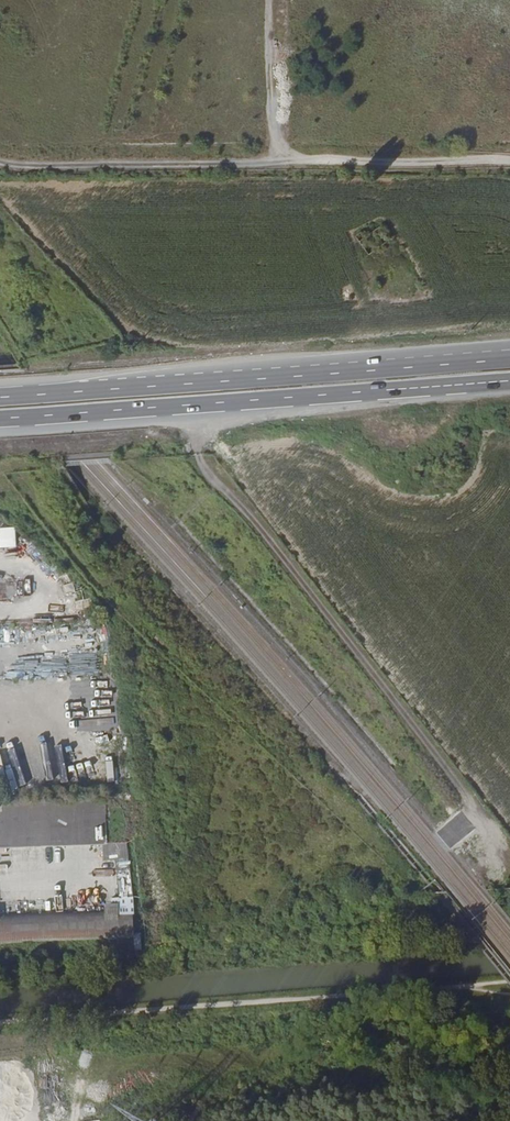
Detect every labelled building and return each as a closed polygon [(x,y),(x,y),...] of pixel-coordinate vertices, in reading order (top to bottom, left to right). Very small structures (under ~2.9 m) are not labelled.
[(22,579),(0,581),(0,588),(0,595),(23,594),(22,579)] [(105,846),(104,801),(0,804),(0,850),(100,846),(105,846)] [(105,846),(100,846),(101,865),(112,865),(116,903),(131,902),(124,846),(105,846)] [(0,918),(0,946),(130,943),(130,914),(0,918)]
